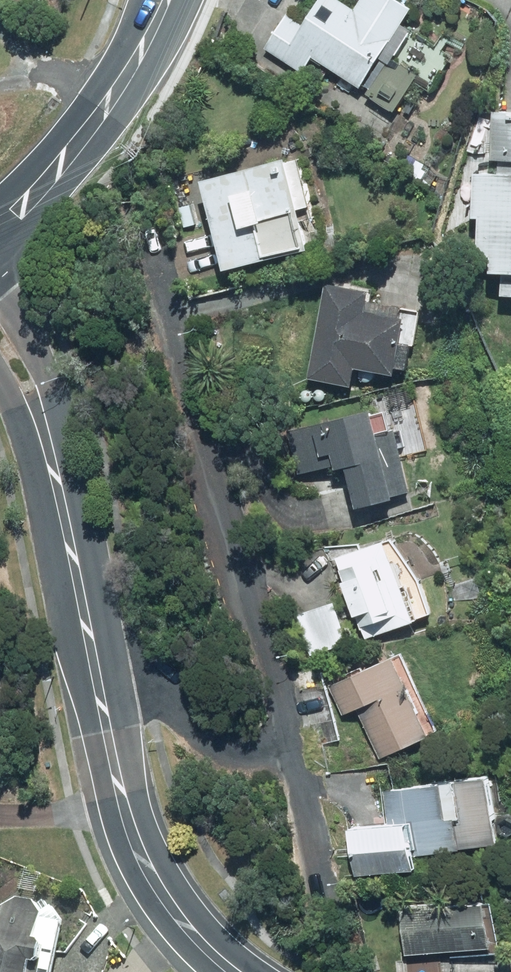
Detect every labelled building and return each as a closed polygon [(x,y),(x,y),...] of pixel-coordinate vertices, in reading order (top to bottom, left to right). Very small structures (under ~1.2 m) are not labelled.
[(416,12),(398,0),(369,0),(360,14),(339,0),(326,0),(307,28),(289,17),(267,50),(306,75),(316,59),(364,91),(367,87),(374,91),(371,97),(397,114),(422,78),(397,62),(415,33),(406,27),(416,12)] [(498,110),(497,158),(503,158),(503,173),(481,173),(481,217),(486,217),(485,256),(499,257),(499,274),(507,274),(507,296),(510,296),(510,110),(498,110)] [(316,211),(304,163),(292,166),(291,163),(207,185),(230,275),(315,254),(304,214),(316,211)] [(361,373),(401,380),(411,323),(405,322),(407,312),(373,305),(375,296),(330,288),(312,383),(357,391),(361,373)] [(432,398),(428,381),(416,384),(420,401),(432,398)] [(384,436),(379,416),(335,427),(334,422),(289,434),(301,478),(341,467),(343,476),(353,474),(364,515),(402,506),(400,500),(414,496),(398,433),(384,436)] [(417,625),(392,542),(341,558),(365,640),(417,625)] [(351,647),(340,606),(298,618),(310,659),(351,647)] [(435,739),(402,658),(333,686),(344,712),(359,705),(382,760),(435,739)] [(357,875),(422,866),(420,855),(501,844),(492,776),(386,790),(390,822),(351,827),(357,875)] [(64,926),(63,922),(53,908),(44,914),(37,903),(21,900),(8,910),(5,923),(0,922),(0,923),(0,971),(56,971),(64,926)] [(408,958),(498,954),(496,910),(446,912),(445,907),(406,909),(408,958)]
